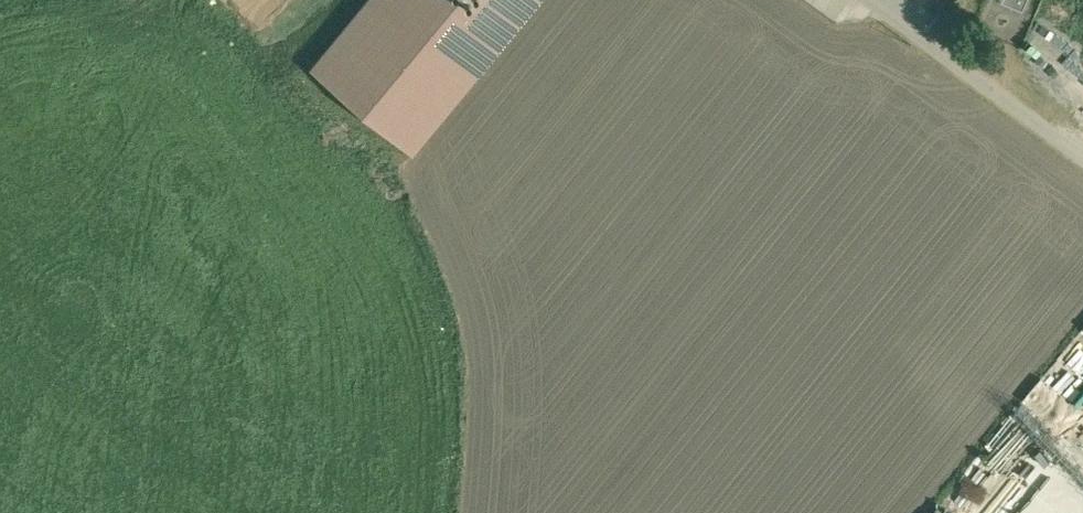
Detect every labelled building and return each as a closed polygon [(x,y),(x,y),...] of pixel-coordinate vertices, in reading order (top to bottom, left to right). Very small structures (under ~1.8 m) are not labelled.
[(313,69),(415,154),(542,0),(370,0),(313,69)] [(1003,0),(1023,9),(1027,0),(1003,0)]
